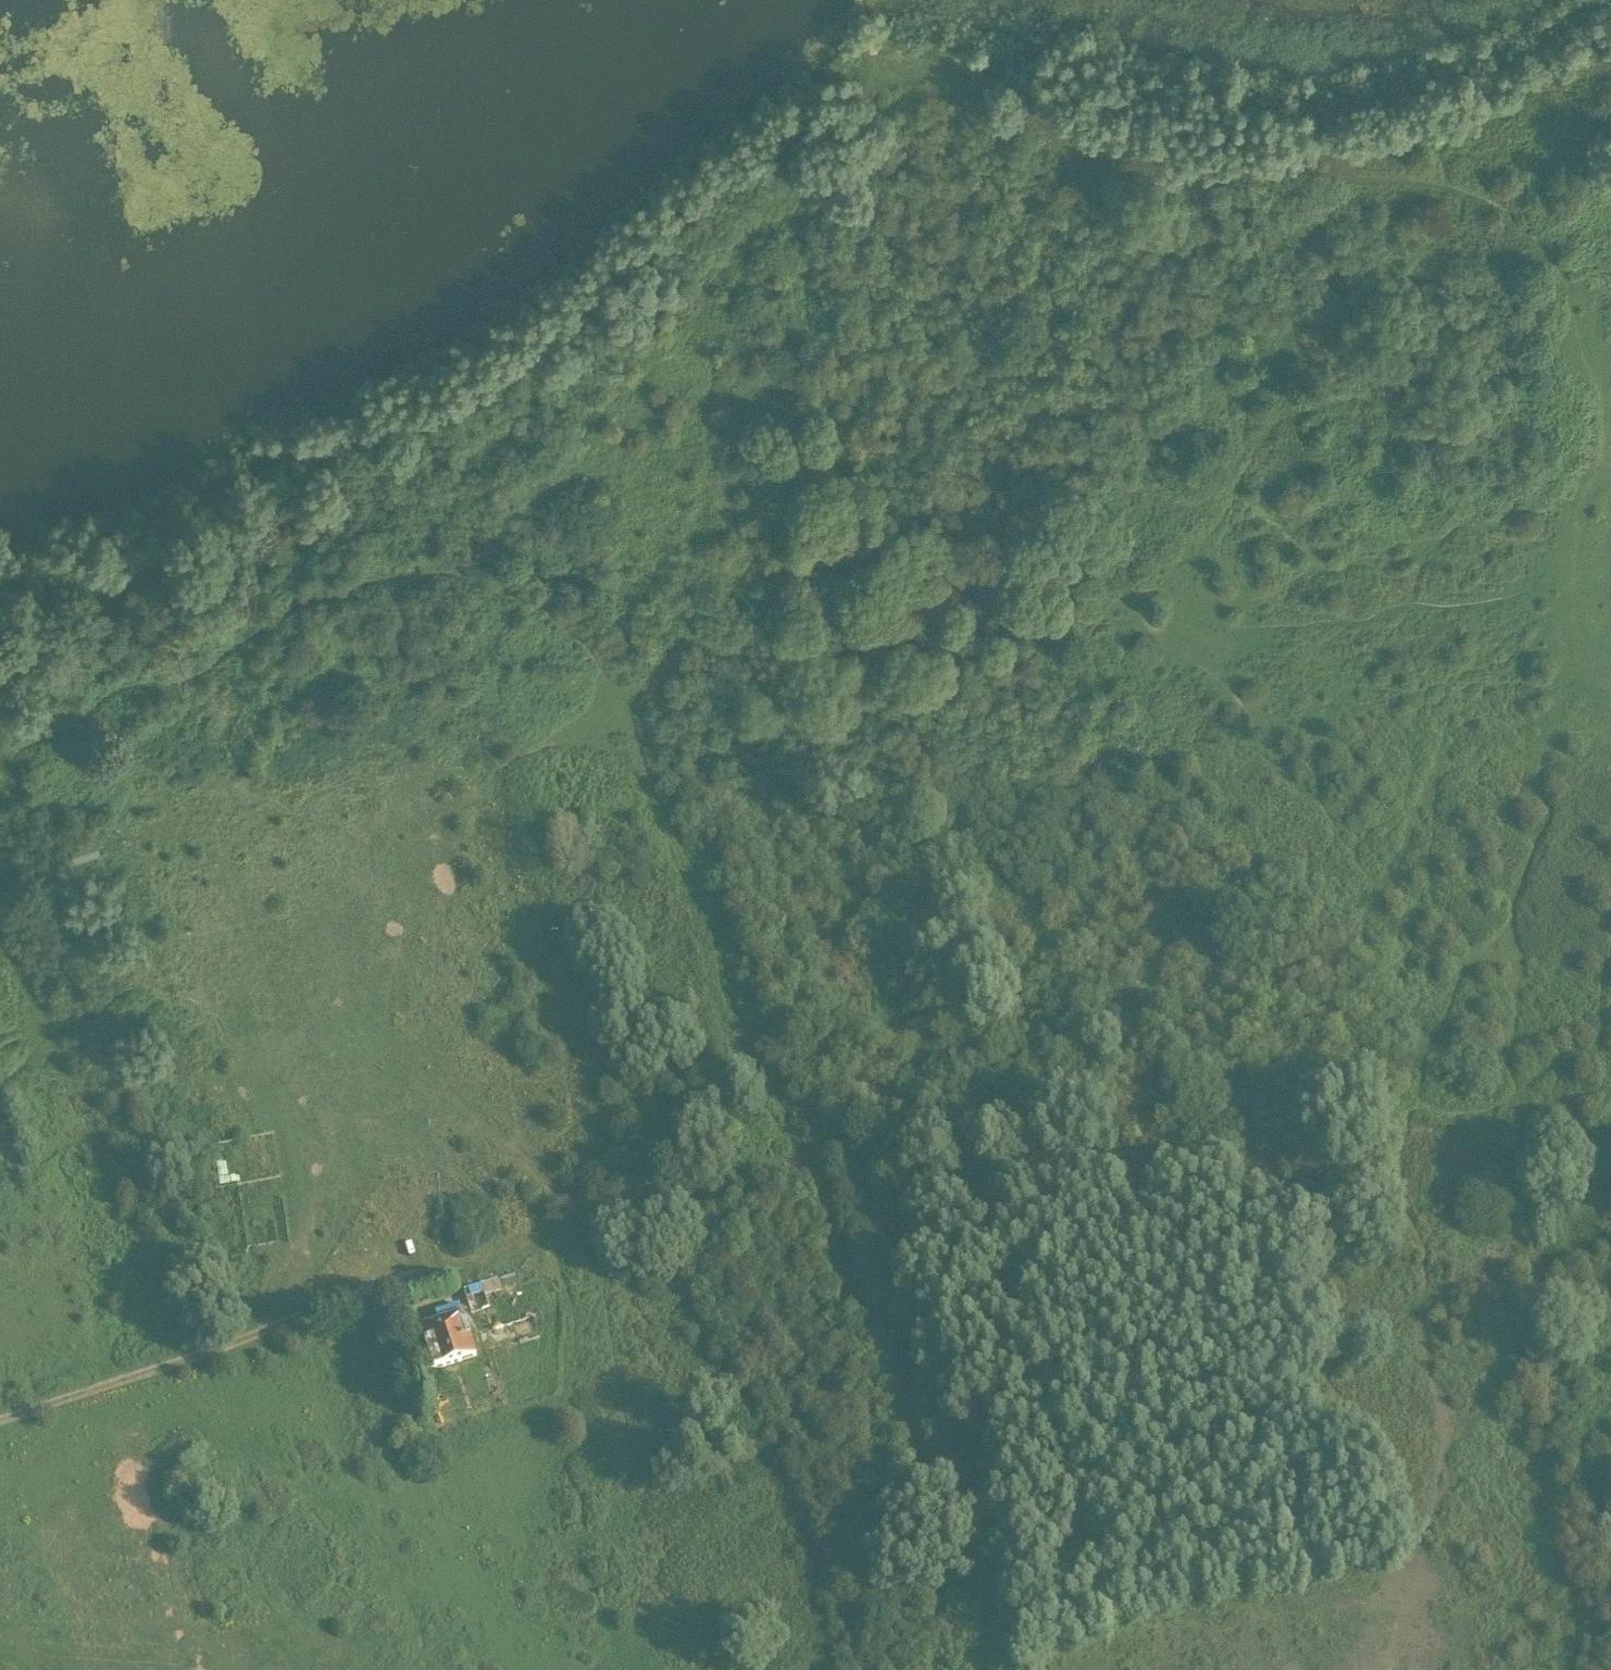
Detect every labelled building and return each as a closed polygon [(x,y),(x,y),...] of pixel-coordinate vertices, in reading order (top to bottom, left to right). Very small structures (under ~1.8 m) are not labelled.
[(410,1330),(409,1331),(410,1332),(410,1333),(410,1335),(410,1336),(410,1337),(411,1338),(411,1339),(412,1340),(412,1341),(413,1342),(413,1344),(413,1345),(412,1346),(412,1348),(412,1349),(412,1351),(413,1352),(413,1354),(413,1355),(414,1357),(415,1358),(415,1359),(416,1360),(417,1362),(418,1363),(419,1364),(420,1365),(421,1366),(422,1366),(424,1367),(425,1368),(426,1368),(428,1369),(429,1369),(431,1369),(432,1369),(434,1369),(435,1369),(436,1369),(438,1369),(439,1369),(441,1368),(442,1368),(443,1367),(445,1366),(446,1365),(447,1365),(448,1364),(449,1362),(450,1361),(452,1362),(454,1363),(456,1363),(458,1363),(460,1363),(462,1363),(464,1363),(466,1363),(468,1363),(470,1362),(472,1361),(474,1360),(476,1360),(478,1358),(479,1357),(481,1356),(482,1355),(484,1353),(485,1351),(486,1350),(487,1348),(488,1346),(489,1344),(490,1342),(490,1340),(491,1338),(491,1336),(491,1334),(491,1332),(491,1330),(490,1328),(490,1326),(489,1324),(489,1322),(488,1320),(487,1318),(485,1317),(484,1315),(483,1313),(481,1312),(480,1311),(478,1309),(476,1308),(475,1307),(473,1306),(471,1306),(469,1305),(467,1304),(465,1304),(463,1304),(461,1304),(459,1304),(457,1304),(455,1305),(453,1305),(451,1306),(449,1307),(447,1308),(445,1309),(443,1310),(442,1311),(440,1312),(439,1314),(438,1316),(436,1317),(435,1317),(434,1316),(433,1316),(432,1315),(431,1315),(430,1315),(429,1314),(427,1314),(426,1314),(425,1314),(424,1315),(423,1315),(422,1315),(420,1315),(419,1316),(418,1316),(417,1317),(416,1318),(415,1319),(414,1319),(414,1320),(413,1321),(412,1322),(412,1323),(411,1324),(411,1325),(410,1326),(410,1328),(410,1329),(410,1330)]
